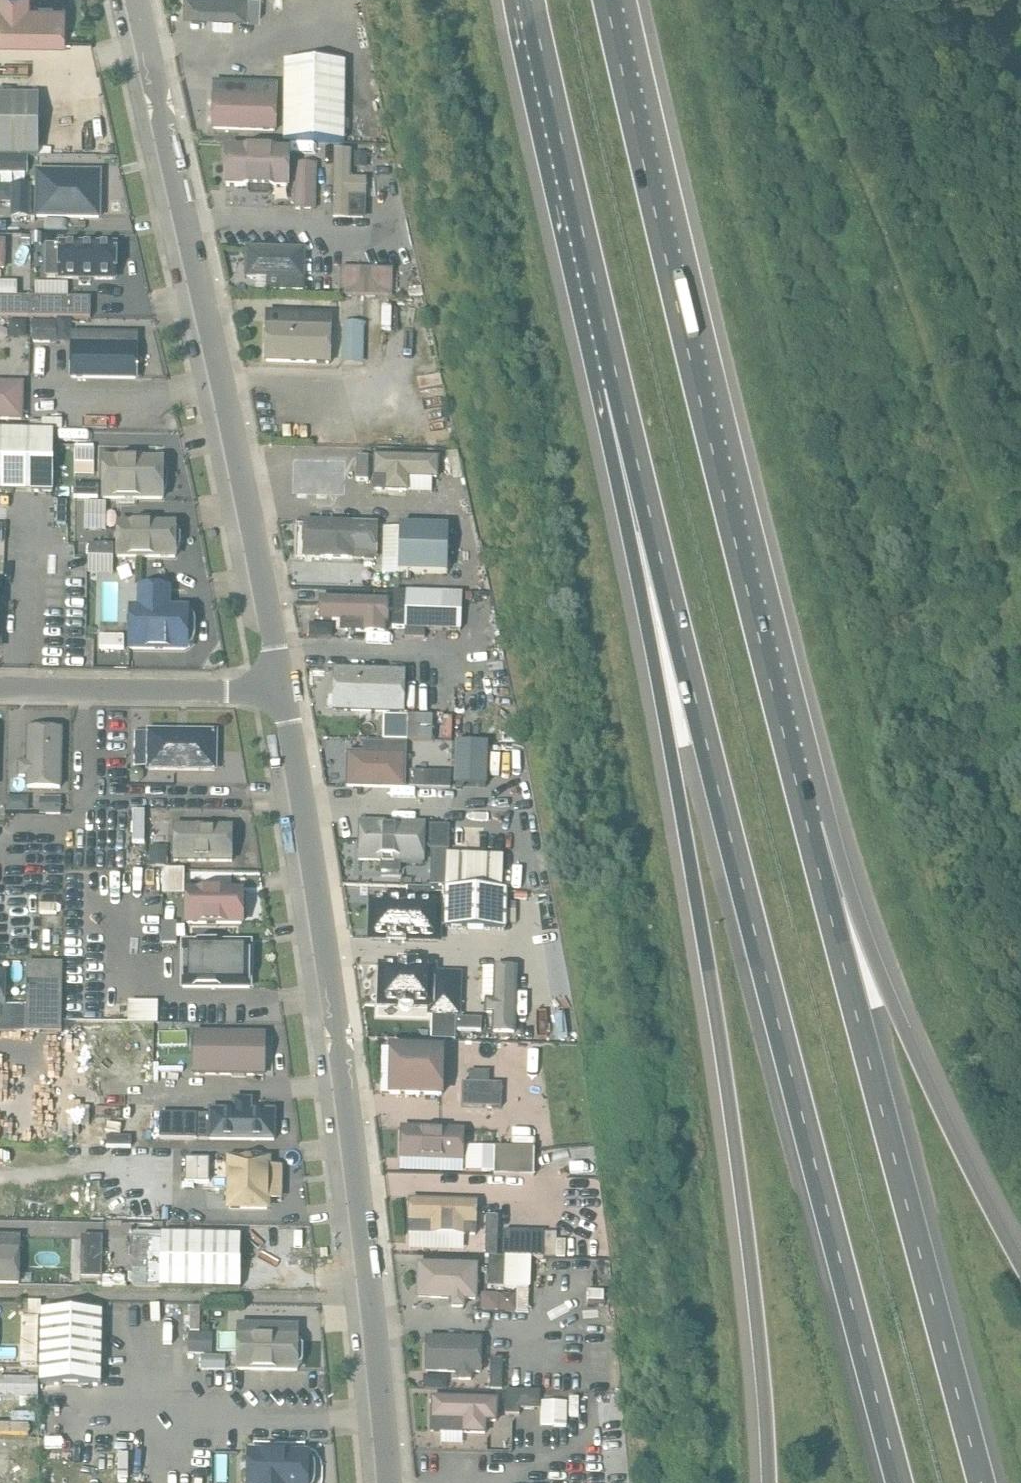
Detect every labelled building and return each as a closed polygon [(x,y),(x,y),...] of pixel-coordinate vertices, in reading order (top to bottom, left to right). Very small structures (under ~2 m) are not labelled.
[(1,44),(64,43),(62,5),(32,5),(32,0),(0,0),(0,32),(1,44)] [(180,19),(248,19),(248,0),(180,0),(180,19)] [(248,21),(260,22),(261,0),(249,0),(248,21)] [(281,97),(209,95),(208,132),(281,133),(282,138),(344,139),(345,60),(281,59),(281,97)] [(39,155),(39,95),(0,95),(0,155),(39,155)] [(355,149),(331,150),(332,220),(372,220),(371,173),(355,173),(355,149)] [(294,151),(215,150),(215,189),(294,190),(294,155),(294,151)] [(4,157),(4,174),(32,175),(32,157),(4,157)] [(296,164),(295,208),(315,208),(316,164),(296,164)] [(98,220),(98,175),(37,175),(36,220),(98,220)] [(12,188),(11,216),(30,216),(31,188),(12,188)] [(7,268),(8,238),(0,238),(0,268),(7,268)] [(114,244),(46,242),(45,270),(95,271),(96,260),(113,260),(114,244)] [(306,244),(243,242),(243,276),(305,278),(306,244)] [(343,265),(343,293),(395,293),(396,265),(343,265)] [(90,317),(91,298),(0,297),(0,316),(90,317)] [(329,316),(257,317),(257,357),(329,356),(329,316)] [(367,362),(366,319),(344,320),(345,362),(367,362)] [(139,335),(66,333),(65,375),(74,376),(137,377),(139,335)] [(25,383),(0,382),(0,421),(25,421),(25,383)] [(52,491),(53,491),(54,431),(0,430),(0,490),(52,491)] [(370,476),(384,477),(383,490),(408,491),(409,476),(440,477),(441,453),(372,448),(370,476)] [(345,455),(289,456),(289,490),(346,489),(345,455)] [(121,460),(104,460),(104,497),(163,498),(163,494),(166,489),(166,471),(163,465),(163,461),(131,461),(128,458),(124,458),(121,460)] [(75,497),(99,497),(100,485),(76,485),(75,497)] [(363,507),(295,507),(296,555),(363,555),(363,507)] [(386,522),(385,571),(451,572),(452,523),(386,522)] [(118,556),(175,557),(175,554),(178,550),(180,546),(180,536),(178,532),(176,528),(176,525),(118,524),(118,556)] [(90,556),(114,556),(114,544),(90,544),(90,556)] [(128,650),(185,651),(185,648),(188,644),(190,640),(190,631),(188,626),(186,623),(186,619),(165,617),(165,588),(139,587),(138,618),(128,618),(128,650)] [(393,591),(392,627),(405,627),(404,637),(426,638),(426,628),(461,629),(462,593),(406,591),(393,591)] [(341,620),(341,630),(390,631),(391,597),(322,595),(321,620),(341,620)] [(100,636),(100,648),(124,648),(124,636),(100,636)] [(398,669),(330,669),(331,717),(398,717),(398,669)] [(411,713),(410,738),(434,738),(435,714),(411,713)] [(19,763),(19,776),(27,776),(27,781),(60,782),(61,730),(28,729),(28,763),(19,763)] [(216,732),(149,731),(148,769),(215,770),(216,732)] [(455,741),(453,785),(485,786),(487,742),(455,741)] [(408,751),(344,751),(343,785),(408,786),(408,751)] [(451,788),(452,772),(411,771),(411,787),(451,788)] [(8,794),(7,809),(29,810),(30,794),(8,794)] [(63,810),(63,795),(43,794),(43,810),(63,810)] [(426,822),(355,821),(355,861),(425,862),(426,822)] [(175,827),(175,860),(232,861),(232,828),(175,827)] [(165,893),(186,894),(186,868),(166,867),(165,893)] [(133,954),(159,954),(159,918),(167,918),(167,905),(159,905),(159,887),(134,886),(133,954)] [(506,891),(507,889),(446,887),(446,888),(446,903),(445,927),(505,929),(506,891)] [(187,890),(187,922),(242,923),(242,891),(187,890)] [(437,900),(370,898),(369,935),(437,936),(437,900)] [(250,987),(250,959),(250,943),(184,942),(183,986),(250,987)] [(400,966),(382,966),(381,1003),(431,1005),(431,1012),(458,1013),(459,975),(432,974),(432,967),(416,967),(416,965),(400,964),(400,966)] [(483,1000),(486,1001),(486,1013),(494,1014),(494,1032),(514,1032),(516,968),(487,967),(484,967),(483,1000)] [(131,1000),(131,1021),(161,1022),(161,1001),(131,1000)] [(457,1031),(481,1031),(482,1019),(458,1019),(457,1031)] [(195,1034),(195,1074),(264,1075),(264,1035),(195,1034)] [(446,1049),(388,1049),(389,1097),(446,1096),(446,1049)] [(461,1106),(501,1107),(502,1083),(462,1082),(461,1106)] [(99,1103),(99,1128),(155,1128),(155,1103),(99,1103)] [(275,1111),(211,1110),(210,1139),(274,1140),(275,1111)] [(471,1126),(397,1127),(397,1167),(472,1166),(471,1126)] [(211,1180),(210,1158),(188,1158),(189,1181),(211,1180)] [(268,1160),(230,1159),(230,1208),(267,1208),(267,1200),(281,1200),(282,1167),(268,1166),(268,1160)] [(477,1198),(403,1199),(403,1238),(478,1237),(477,1198)] [(83,1233),(82,1276),(103,1277),(104,1234),(83,1233)] [(23,1283),(23,1234),(0,1234),(0,1283),(23,1283)] [(234,1243),(153,1243),(153,1290),(234,1290),(234,1243)] [(488,1287),(506,1287),(506,1257),(504,1256),(497,1256),(489,1256),(488,1287)] [(478,1266),(416,1266),(416,1303),(478,1302),(478,1266)] [(529,1312),(530,1288),(518,1288),(517,1312),(529,1312)] [(40,1316),(40,1389),(95,1390),(95,1316),(40,1316)] [(297,1320),(227,1321),(227,1370),(298,1369),(297,1320)] [(213,1354),(213,1333),(189,1332),(189,1353),(213,1354)] [(449,1375),(485,1376),(486,1336),(427,1335),(426,1385),(449,1385),(449,1375)] [(491,1359),(490,1389),(502,1389),(503,1359),(491,1359)] [(520,1409),(540,1409),(540,1391),(506,1390),(505,1414),(519,1415),(520,1409)] [(496,1397),(428,1396),(428,1421),(459,1421),(459,1433),(484,1434),(484,1422),(496,1422),(496,1397)] [(543,1424),(569,1423),(568,1398),(542,1399),(543,1424)] [(244,1449),(243,1482),(308,1482),(308,1450),(244,1449)]
